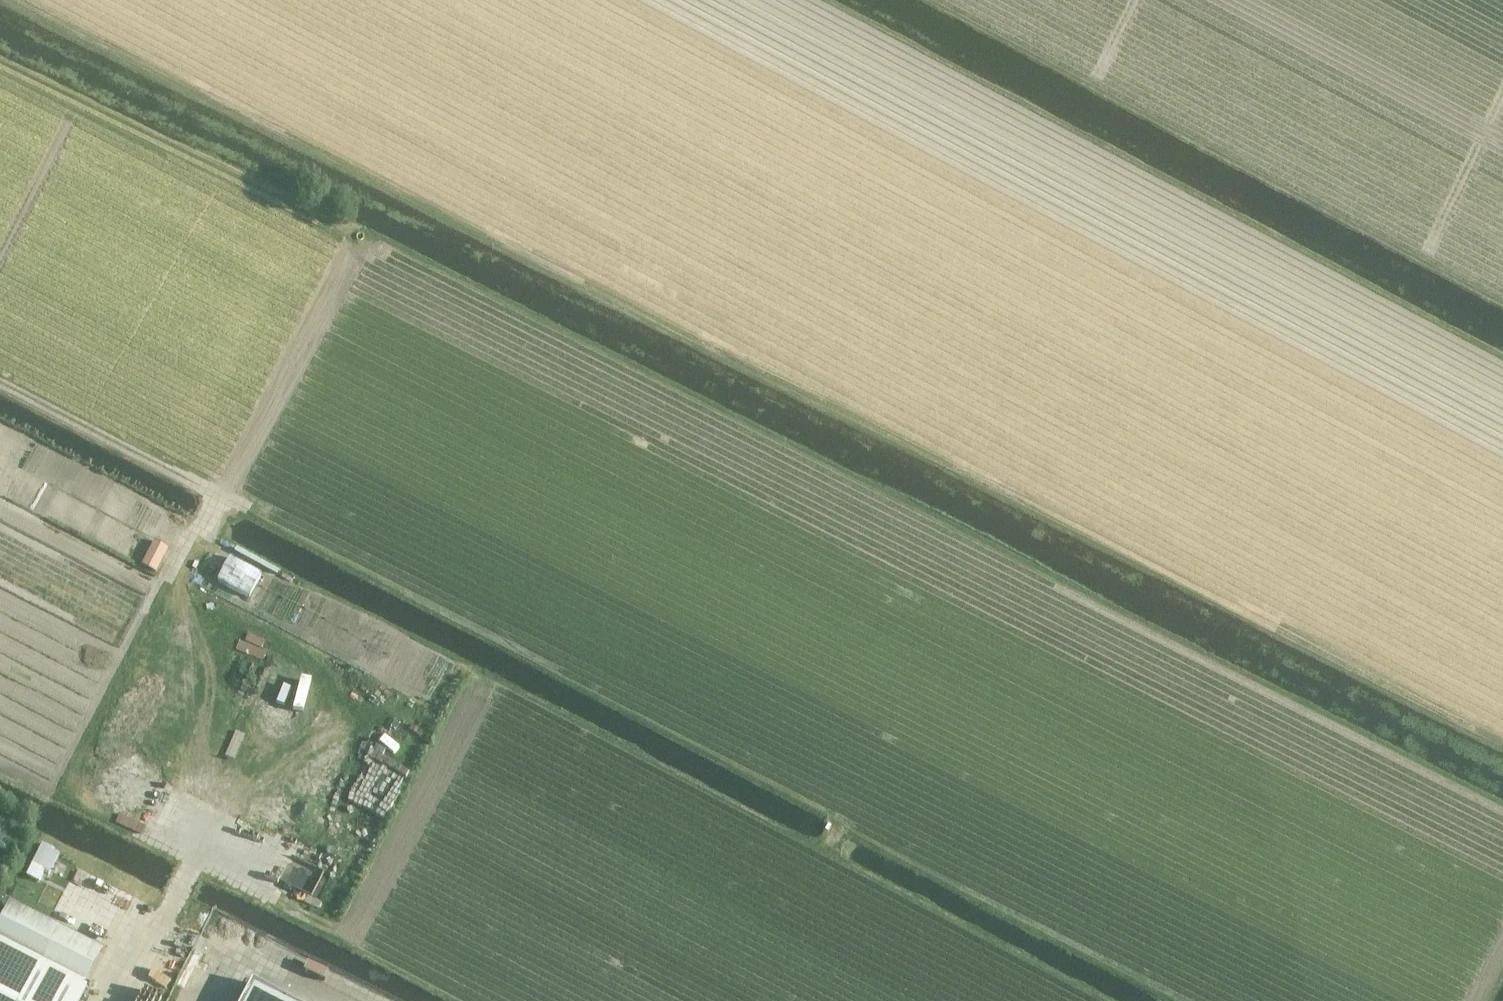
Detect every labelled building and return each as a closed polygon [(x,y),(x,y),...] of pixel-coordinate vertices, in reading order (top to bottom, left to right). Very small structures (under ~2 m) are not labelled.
[(142,563),(157,570),(168,546),(154,539),(142,563)] [(250,594),(262,572),(230,555),(218,577),(250,594)] [(0,918),(0,929),(89,975),(134,888),(41,840),(0,918)] [(82,989),(0,947),(0,1000),(76,1000),(82,989)] [(242,1000),(287,1000),(251,983),(242,1000)]
